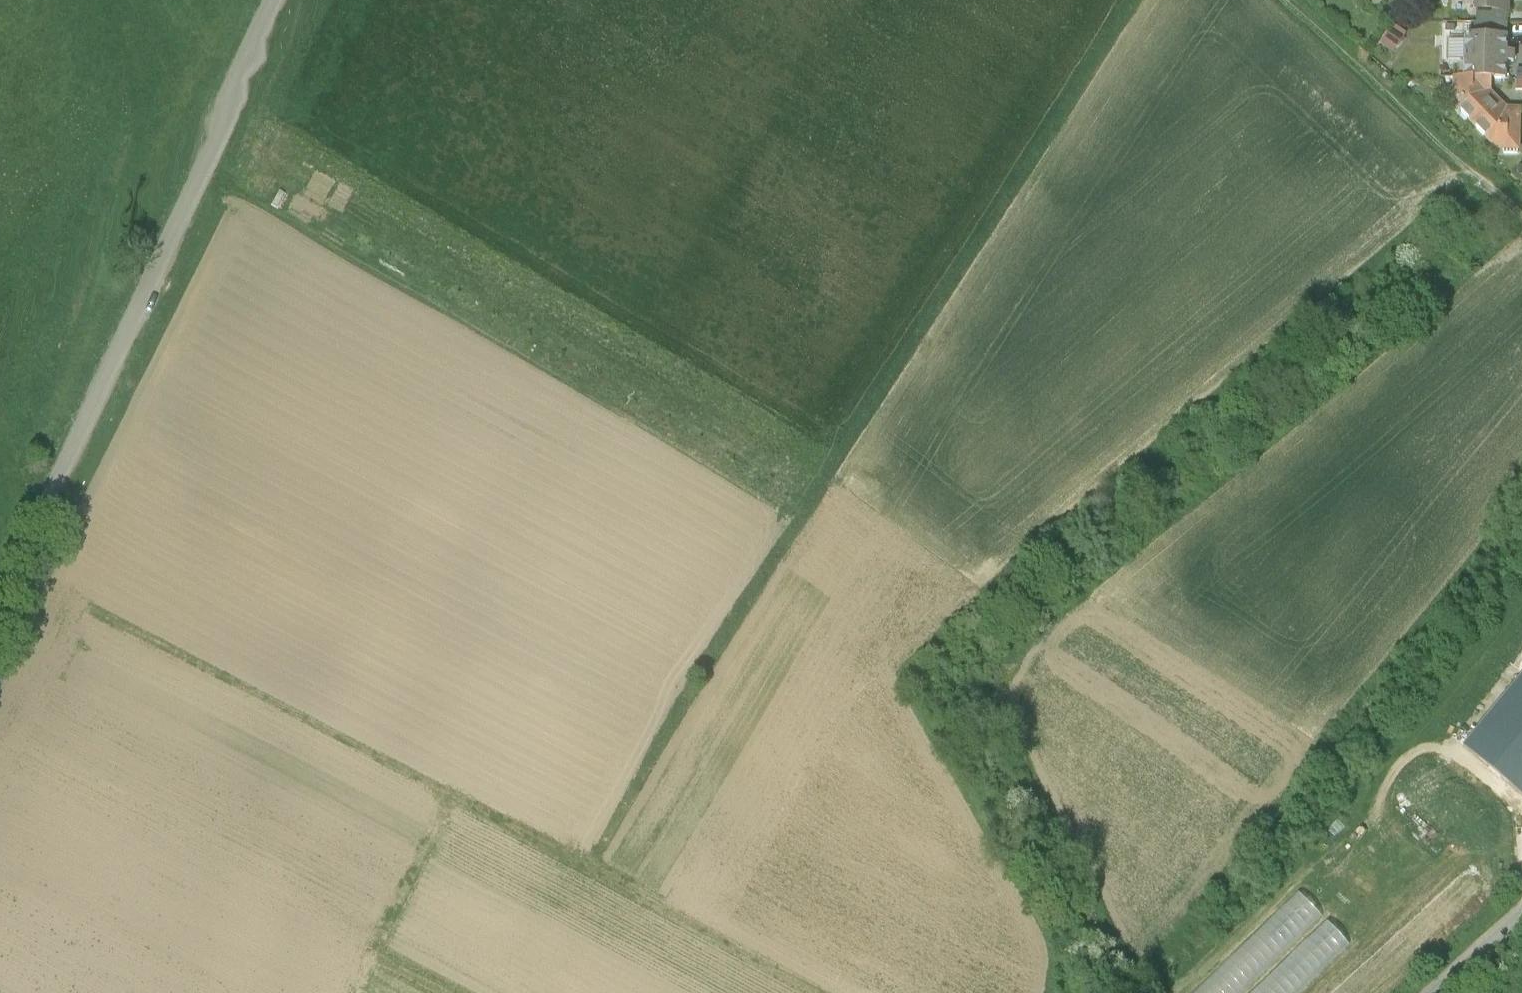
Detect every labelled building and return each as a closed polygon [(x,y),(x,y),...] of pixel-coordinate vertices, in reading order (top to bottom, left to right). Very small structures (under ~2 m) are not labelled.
[(1508,0),(1477,0),(1477,11),(1507,11),(1508,0)] [(1507,11),(1477,11),(1477,23),(1507,23),(1507,11)] [(1466,22),(1466,35),(1507,36),(1507,23),(1477,23),(1466,22)] [(1394,23),(1385,43),(1399,50),(1408,30),(1394,23)] [(1466,35),(1448,34),(1447,60),(1465,61),(1466,35)] [(1507,36),(1466,35),(1465,61),(1465,78),(1491,79),(1505,79),(1506,62),(1513,62),(1514,52),(1506,52),(1507,36)] [(1491,79),(1465,78),(1456,78),(1455,105),(1491,143),(1504,143),(1503,154),(1518,154),(1519,110),(1508,110),(1491,90),(1491,79)] [(1464,746),(1521,794),(1521,677),(1464,746)] [(1322,915),(1299,892),(1195,992),(1241,992),(1322,915)] [(1325,920),(1251,992),(1300,992),(1349,945),(1325,920)]
